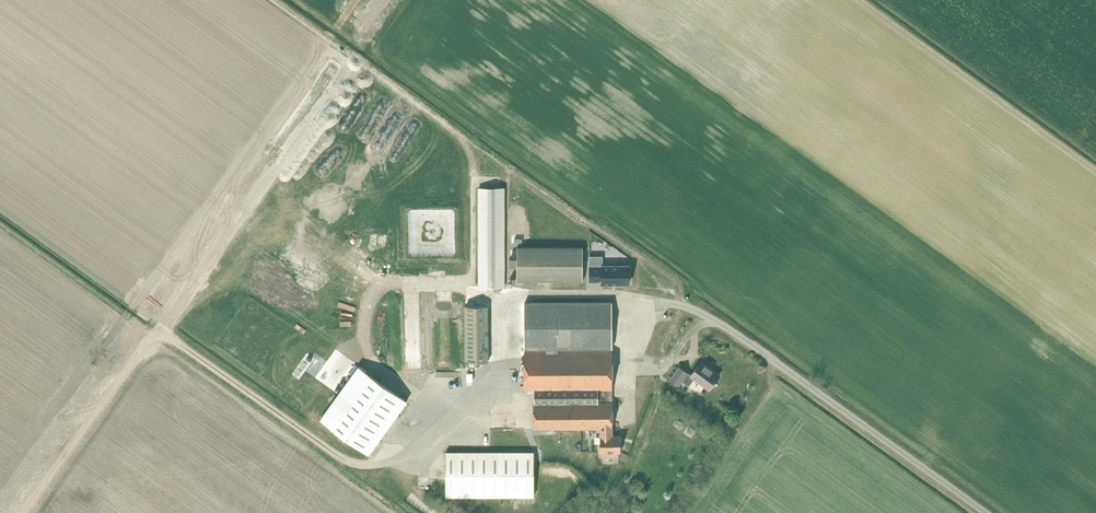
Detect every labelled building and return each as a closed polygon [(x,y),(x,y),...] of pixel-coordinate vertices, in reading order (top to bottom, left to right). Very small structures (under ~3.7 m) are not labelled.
[(479,188),(479,286),(504,286),(504,188),(479,188)] [(517,281),(583,281),(583,247),(517,247),(517,259),(508,260),(508,268),(517,268),(517,281)] [(629,283),(629,266),(602,266),(602,256),(590,256),(589,271),(589,281),(601,281),(601,283),(629,283)] [(612,302),(524,302),(524,348),(546,348),(557,348),(612,348),(612,302)] [(466,306),(466,361),(489,361),(489,306),(466,306)] [(546,350),(524,350),(524,401),(612,400),(612,350),(557,350),(557,348),(546,348),(546,350)] [(679,366),(669,380),(679,387),(682,382),(688,387),(693,380),(708,391),(720,375),(701,361),(691,375),(679,366)] [(369,455),(407,401),(358,366),(320,419),(369,455)] [(601,428),(610,428),(612,428),(612,402),(533,402),(533,428),(601,428)] [(610,428),(601,428),(601,435),(599,435),(599,451),(602,451),(602,456),(618,456),(618,451),(620,451),(620,435),(610,435),(610,428)] [(446,451),(445,495),(534,496),(534,474),(534,452),(446,451)]
